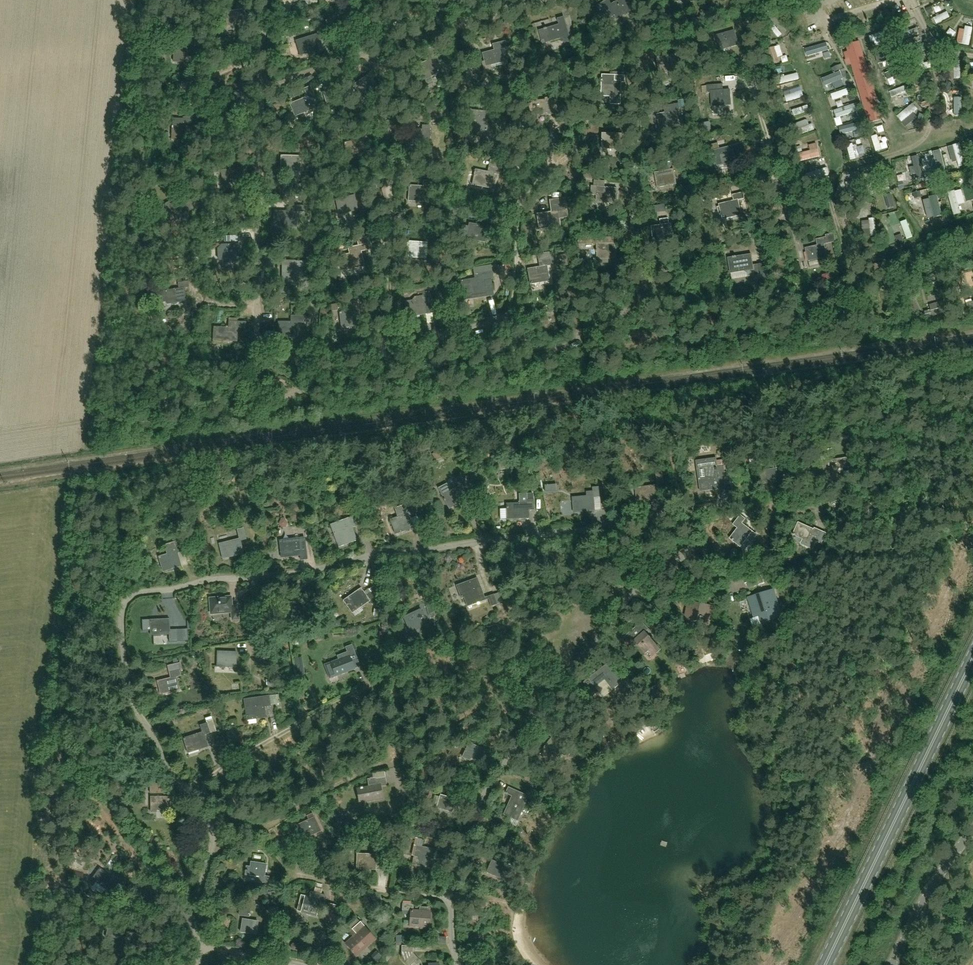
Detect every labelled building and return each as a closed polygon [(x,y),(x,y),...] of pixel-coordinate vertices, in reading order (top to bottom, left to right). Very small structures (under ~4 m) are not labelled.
[(610,0),(608,0),(601,4),(609,18),(615,15),(618,19),(634,9),(629,0),(620,0),(612,4),(610,0)] [(941,28),(955,23),(952,15),(938,20),(941,28)] [(544,44),(563,38),(565,43),(572,41),(565,17),(559,19),(560,25),(548,28),(545,28),(545,29),(540,31),(544,44)] [(782,43),(787,41),(782,29),(777,31),(782,43)] [(720,50),(739,45),(734,30),(716,35),(720,50)] [(915,42),(924,39),(922,31),(912,34),(915,42)] [(318,53),(317,51),(323,49),(319,34),(296,41),(301,56),(312,52),(313,55),(318,53)] [(491,68),(491,65),(505,61),(502,49),(507,47),(506,41),(494,44),(495,50),(483,53),(485,61),(482,62),(484,70),(491,68)] [(194,50),(181,49),(182,43),(170,42),(170,48),(175,49),(174,62),(193,63),(194,50)] [(882,119),(859,42),(847,46),(870,123),(882,119)] [(815,66),(828,62),(825,50),(811,54),(815,66)] [(928,50),(912,53),(913,60),(929,57),(928,50)] [(683,69),(679,70),(677,55),(658,58),(659,65),(658,65),(658,67),(659,67),(660,73),(670,72),(671,79),(684,77),(683,69)] [(442,72),(443,74),(450,72),(447,65),(441,67),(437,57),(417,65),(421,73),(420,74),(421,76),(422,76),(423,80),(442,72)] [(930,74),(937,72),(935,66),(928,67),(930,74)] [(797,73),(775,79),(777,86),(798,80),(797,73)] [(936,80),(934,73),(915,77),(917,85),(936,80)] [(603,75),(603,80),(602,96),(611,96),(611,104),(621,104),(622,82),(625,82),(625,76),(603,75)] [(834,90),(848,85),(845,78),(831,84),(834,90)] [(723,84),(707,85),(708,93),(711,93),(712,106),(731,105),(730,90),(723,90),(723,84)] [(295,116),(313,109),(319,107),(311,87),(305,89),(308,97),(290,104),(295,116)] [(850,89),(840,93),(842,97),(836,99),(839,107),(855,101),(850,89)] [(806,90),(797,92),(800,104),(809,102),(806,90)] [(903,94),(896,97),(900,105),(906,102),(903,94)] [(535,117),(556,114),(554,99),(533,101),(535,117)] [(679,126),(677,111),(680,110),(679,103),(665,106),(666,113),(658,114),(661,129),(665,128),(665,129),(668,129),(667,128),(679,126)] [(919,109),(903,122),(910,130),(926,117),(919,109)] [(464,114),(471,115),(470,129),(466,129),(466,135),(477,136),(477,130),(487,131),(489,112),(464,110),(464,114)] [(798,122),(814,118),(813,112),(797,116),(798,122)] [(846,128),(859,124),(855,112),(842,116),(846,128)] [(191,141),(192,128),(192,120),(173,119),(173,126),(172,126),(172,128),(173,128),(172,140),(191,141)] [(549,119),(542,120),(542,129),(550,128),(549,119)] [(910,129),(913,134),(924,128),(921,122),(910,129)] [(424,125),(424,129),(411,129),(411,140),(415,140),(415,144),(430,145),(430,126),(424,125)] [(802,141),(821,137),(818,125),(800,129),(802,141)] [(859,129),(849,133),(852,141),(862,138),(859,129)] [(368,140),(367,133),(356,135),(357,140),(345,142),(347,155),(366,152),(364,140),(368,140)] [(602,140),(602,142),(603,142),(603,148),(622,149),(622,134),(603,133),(603,140),(602,140)] [(719,143),(708,146),(708,148),(709,152),(713,151),(717,165),(736,161),(732,146),(720,149),(719,143)] [(963,153),(957,155),(962,171),(968,169),(963,153)] [(827,155),(817,157),(819,166),(828,164),(827,155)] [(282,156),(281,171),(300,171),(301,156),(282,156)] [(674,169),(671,169),(670,164),(665,165),(666,170),(655,172),(658,187),(677,184),(674,169)] [(475,171),(474,174),(475,174),(473,184),(491,188),(494,174),(499,175),(500,168),(490,166),(488,172),(476,170),(475,172),(475,171)] [(223,183),(242,181),(240,168),(222,171),(223,183)] [(895,191),(891,174),(885,176),(889,192),(895,191)] [(591,195),(597,195),(596,201),(615,203),(617,188),(605,187),(606,181),(595,180),(594,186),(592,186),(591,195)] [(428,202),(429,187),(434,188),(434,181),(424,181),(423,187),(410,186),(409,201),(428,202)] [(745,198),(743,193),(733,195),(734,201),(719,204),(720,207),(718,208),(720,214),(722,214),(723,219),(742,215),(738,200),(745,198)] [(336,199),(339,214),(358,210),(355,195),(336,199)] [(666,204),(655,206),(656,213),(667,212),(666,204)] [(304,206),(292,205),(292,212),(278,211),(277,226),(296,227),(297,212),(304,212),(304,206)] [(935,223),(943,222),(940,206),(933,208),(935,223)] [(558,212),(552,212),(537,214),(537,216),(536,216),(537,219),(538,219),(539,230),(560,227),(558,212)] [(671,224),(669,224),(668,218),(660,220),(661,225),(652,226),(654,242),(673,239),(671,224)] [(466,238),(485,242),(488,227),(469,223),(466,238)] [(827,235),(827,237),(817,239),(818,245),(806,248),(809,261),(828,257),(825,244),(829,243),(829,244),(836,242),(835,233),(827,235)] [(616,243),(611,243),(611,237),(604,237),(593,238),(594,235),(579,236),(579,244),(590,244),(597,244),(597,259),(616,258),(616,243)] [(407,257),(426,258),(427,243),(408,242),(407,257)] [(355,253),(342,255),(345,270),(364,266),(361,251),(369,249),(368,243),(353,247),(355,253)] [(218,259),(222,263),(240,262),(240,244),(221,245),(218,249),(218,259)] [(748,273),(748,276),(761,274),(759,264),(754,265),(752,254),(737,257),(737,256),(733,256),(734,257),(729,258),(731,273),(744,271),(748,273)] [(552,264),(551,259),(541,261),(542,266),(528,269),(531,284),(549,280),(547,265),(552,264)] [(282,261),(282,267),(282,282),(301,282),(301,267),(306,267),(306,261),(282,261)] [(464,282),(466,295),(486,292),(484,280),(494,279),(493,272),(491,266),(473,269),(475,278),(472,279),(473,281),(464,282)] [(365,288),(369,281),(363,277),(359,285),(365,288)] [(738,280),(739,287),(749,286),(748,278),(738,280)] [(178,283),(179,289),(160,292),(162,303),(167,302),(168,304),(187,301),(185,288),(189,287),(188,281),(178,283)] [(537,291),(548,290),(547,282),(536,283),(537,291)] [(407,317),(426,314),(433,313),(431,297),(430,291),(424,291),(424,296),(415,297),(412,301),(405,302),(407,317)] [(361,325),(359,310),(358,305),(347,306),(348,311),(340,312),(342,328),(361,325)] [(298,322),(305,322),(309,322),(309,315),(305,315),(305,316),(291,316),(291,322),(278,322),(279,337),(298,337),(298,322)] [(237,328),(245,329),(245,322),(229,321),(228,328),(214,327),(213,340),(237,341),(237,328)] [(716,457),(697,460),(699,478),(701,492),(720,489),(719,482),(726,481),(724,466),(718,466),(716,457)] [(775,468),(757,471),(759,484),(778,481),(776,468),(783,467),(781,457),(774,458),(775,468)] [(820,476),(834,473),(835,480),(845,478),(844,471),(839,472),(839,469),(852,466),(850,457),(818,462),(820,476)] [(663,472),(657,473),(658,485),(636,488),(638,501),(661,498),(659,484),(664,483),(663,472)] [(467,500),(461,490),(466,487),(461,477),(455,480),(459,487),(450,492),(447,485),(439,489),(449,509),(467,500)] [(595,511),(594,498),(600,497),(599,487),(593,487),(593,492),(588,492),(588,496),(573,498),(575,513),(595,511)] [(519,503),(507,504),(507,519),(529,519),(528,510),(534,510),(533,500),(533,494),(533,493),(519,494),(519,503)] [(403,502),(408,514),(391,520),(395,534),(414,528),(409,516),(416,514),(412,500),(403,502)] [(354,516),(331,525),(339,547),(357,541),(352,527),(357,526),(354,516)] [(730,539),(736,543),(736,546),(738,548),(741,547),(752,532),(742,524),(745,520),(741,516),(734,525),(739,528),(730,539)] [(794,535),(803,539),(801,544),(813,549),(820,533),(799,523),(794,535)] [(243,554),(240,541),(246,540),(243,529),(237,530),(239,540),(219,544),(223,559),(243,554)] [(281,558),(300,556),(301,560),(307,560),(305,538),(279,541),(281,558)] [(180,541),(174,543),(165,545),(167,555),(159,557),(163,572),(181,567),(178,554),(183,552),(180,541)] [(354,548),(345,549),(346,557),(355,556),(354,548)] [(823,548),(820,554),(830,558),(832,552),(823,548)] [(756,575),(749,577),(743,579),(745,583),(747,582),(749,589),(759,586),(756,575)] [(467,607),(485,600),(477,578),(459,585),(467,607)] [(361,589),(344,601),(352,613),(370,601),(372,605),(377,601),(375,598),(380,594),(375,586),(369,589),(371,592),(366,596),(361,589)] [(755,617),(760,616),(762,623),(782,617),(774,591),(753,598),(753,600),(749,602),(755,617)] [(494,594),(488,597),(491,607),(498,605),(494,594)] [(232,613),(232,617),(232,621),(238,620),(237,606),(232,607),(231,597),(210,599),(211,614),(232,613)] [(437,612),(434,601),(425,603),(428,614),(433,613),(437,612)] [(708,624),(711,611),(708,611),(709,606),(689,602),(685,619),(692,620),(693,617),(702,619),(702,622),(708,624)] [(414,612),(403,617),(410,633),(414,631),(414,630),(427,624),(424,618),(426,617),(421,606),(413,609),(414,612)] [(169,620),(151,620),(142,620),(142,632),(150,632),(151,636),(169,635),(169,643),(177,642),(177,630),(170,631),(169,620)] [(643,622),(625,638),(634,648),(637,645),(645,654),(652,648),(657,653),(661,650),(645,632),(649,629),(643,622)] [(655,629),(658,632),(664,627),(661,623),(655,629)] [(337,656),(339,661),(325,666),(330,678),(353,669),(349,658),(355,656),(351,645),(345,647),(347,652),(337,656)] [(217,666),(236,667),(237,652),(218,652),(217,666)] [(584,683),(595,696),(599,693),(596,688),(597,688),(595,686),(606,677),(615,689),(623,683),(608,664),(589,679),(589,680),(584,683)] [(303,667),(296,668),(297,676),(304,675),(303,667)] [(179,689),(176,677),(181,676),(180,670),(169,673),(171,678),(157,681),(160,694),(179,689)] [(626,671),(621,675),(632,689),(637,685),(626,671)] [(610,700),(617,696),(611,686),(604,690),(610,700)] [(265,717),(264,707),(270,706),(269,696),(244,700),(247,720),(265,717)] [(204,735),(210,733),(207,724),(200,726),(202,733),(183,739),(187,750),(193,748),(194,752),(208,747),(204,735)] [(485,751),(482,750),(469,744),(463,758),(470,761),(471,758),(480,763),(485,751)] [(382,798),(380,785),(387,784),(386,778),(379,779),(379,777),(368,779),(369,786),(357,788),(359,802),(382,798)] [(151,785),(151,795),(162,795),(162,785),(151,785)] [(528,797),(518,792),(508,788),(505,794),(512,797),(503,815),(517,821),(528,797)] [(439,803),(437,809),(452,813),(455,800),(441,796),(440,797),(439,803)] [(157,813),(157,810),(171,810),(171,797),(151,797),(151,813),(157,813)] [(321,831),(314,818),(312,814),(307,816),(309,820),(297,826),(303,839),(321,831)] [(376,870),(376,856),(383,856),(383,845),(376,844),(376,854),(357,854),(357,869),(376,870)] [(433,869),(437,850),(416,846),(414,856),(420,857),(418,866),(433,869)] [(487,873),(504,880),(509,868),(492,861),(487,873)] [(251,862),(250,867),(246,867),(245,875),(260,877),(259,882),(268,884),(269,877),(264,876),(266,864),(251,862)] [(111,878),(99,869),(92,880),(111,893),(118,883),(124,886),(127,882),(115,873),(111,878)] [(319,901),(323,902),(325,893),(321,892),(323,888),(315,887),(314,891),(310,890),(308,897),(301,895),(297,910),(316,915),(319,901)] [(251,910),(240,908),(238,916),(250,917),(251,910)] [(430,912),(428,912),(428,908),(420,908),(420,911),(411,911),(410,926),(429,927),(430,912)] [(256,934),(258,922),(242,920),(241,932),(256,934)] [(370,939),(361,930),(364,927),(359,922),(351,930),(355,935),(346,944),(355,954),(370,939)] [(413,953),(401,952),(401,955),(405,959),(404,960),(409,964),(417,958),(413,953)]
